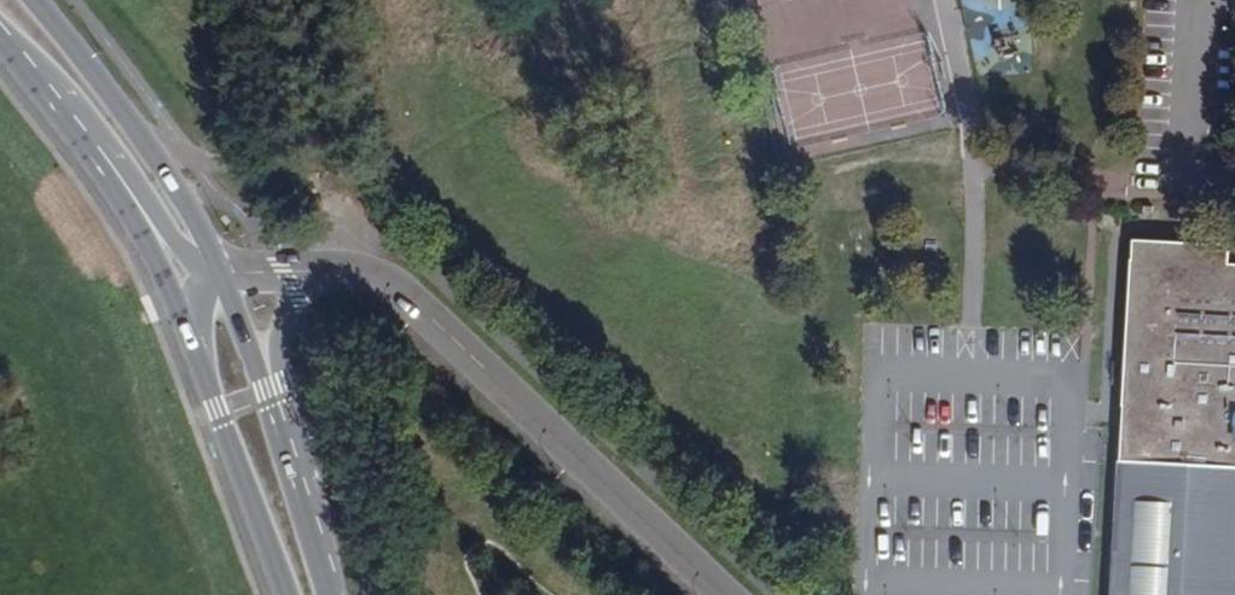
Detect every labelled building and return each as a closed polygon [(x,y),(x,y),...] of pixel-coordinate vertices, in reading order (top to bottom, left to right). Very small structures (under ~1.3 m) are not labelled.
[(972,61),(1002,56),(993,0),(962,0),(972,61)] [(1234,263),(1234,260),(1234,246),(1138,240),(1123,502),(1118,594),(1234,594),(1234,263)]
